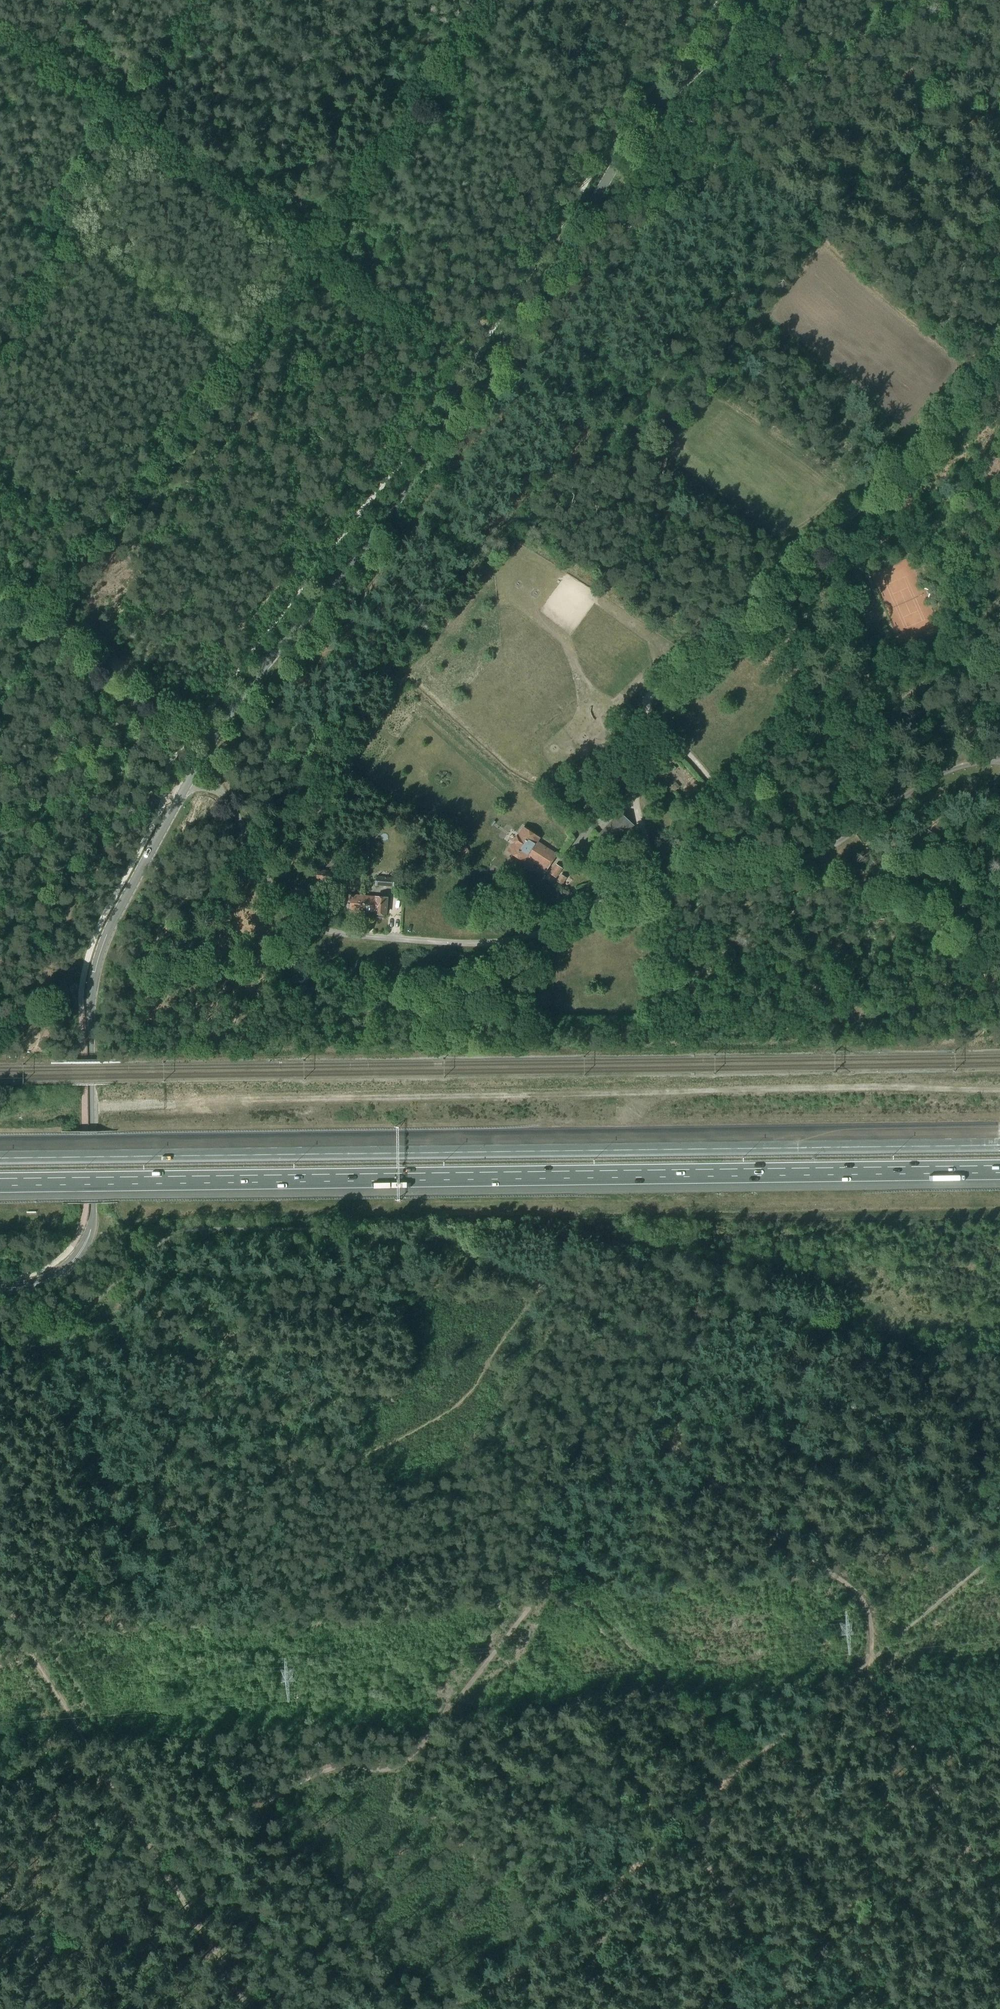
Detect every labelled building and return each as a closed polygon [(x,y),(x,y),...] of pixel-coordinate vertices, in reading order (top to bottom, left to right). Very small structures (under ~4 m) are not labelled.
[(866,625),(877,620),(872,611),(862,617),(866,625)] [(632,776),(623,768),(613,778),(622,786),(632,776)] [(676,782),(669,788),(673,792),(680,787),(676,782)] [(614,848),(634,825),(620,812),(599,834),(614,848)] [(539,839),(524,829),(519,838),(518,837),(515,843),(509,852),(525,861),(527,858),(547,870),(557,855),(537,842),(539,839)] [(557,878),(563,869),(555,864),(550,873),(557,878)] [(335,882),(336,871),(316,870),(316,881),(335,882)] [(562,886),(567,878),(561,874),(556,882),(562,886)] [(394,887),(394,879),(376,878),(376,886),(394,887)] [(371,897),(353,895),(353,896),(350,895),(350,902),(353,902),(352,912),(369,913),(371,897)] [(387,914),(388,898),(371,897),(369,913),(387,914)]
